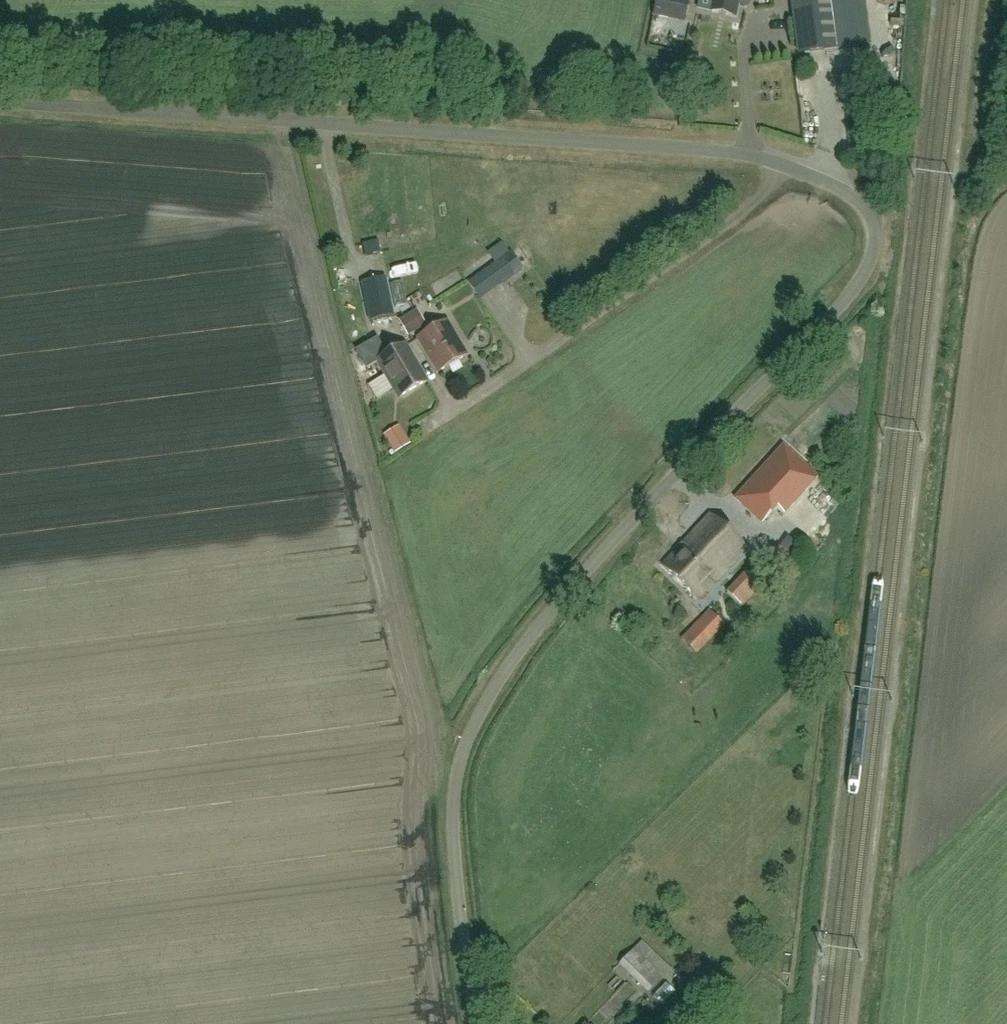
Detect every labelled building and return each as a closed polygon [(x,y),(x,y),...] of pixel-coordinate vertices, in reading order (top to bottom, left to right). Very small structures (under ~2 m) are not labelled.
[(655,15),(685,20),(689,0),(658,0),(655,15)] [(885,0),(793,0),(799,54),(839,49),(842,73),(894,66),(885,0)] [(482,273),(494,290),(524,268),(511,252),(482,273)] [(394,316),(390,296),(366,301),(371,321),(394,316)] [(418,310),(399,321),(408,336),(427,326),(418,310)] [(437,372),(468,354),(448,320),(417,337),(437,372)] [(376,337),(356,349),(367,368),(378,361),(387,376),(395,390),(399,398),(427,382),(405,345),(387,356),(376,337)] [(784,445),(734,498),(761,524),(777,507),(784,514),(819,477),(811,470),(784,445)] [(698,598),(746,547),(711,514),(663,566),(698,598)] [(789,574),(805,556),(786,539),(770,558),(789,574)] [(742,606),(761,585),(747,572),(727,592),(742,606)] [(698,654),(726,625),(710,608),(683,638),(698,654)] [(649,993),(671,968),(642,940),(620,965),(649,993)]
